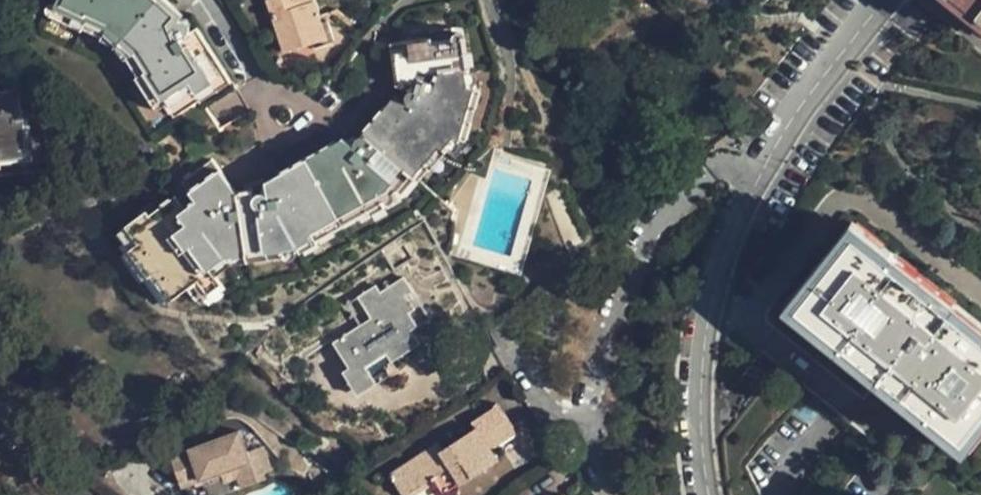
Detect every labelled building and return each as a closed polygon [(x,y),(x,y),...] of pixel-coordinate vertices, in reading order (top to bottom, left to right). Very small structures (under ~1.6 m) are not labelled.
[(168,0),(57,0),(51,13),(110,41),(134,51),(147,69),(142,72),(165,102),(171,96),(187,118),(214,100),(208,92),(232,74),(203,33),(195,38),(192,35),(196,31),(197,28),(195,24),(191,23),(178,24),(175,20),(183,12),(168,0)] [(315,0),(268,0),(286,51),(326,37),(315,0)] [(980,13),(980,0),(964,0),(980,13)] [(311,235),(367,199),(386,184),(397,194),(438,148),(442,151),(455,136),(461,138),(516,76),(510,71),(507,53),(499,54),(496,24),(468,29),(467,23),(427,30),(429,39),(386,47),(393,86),(408,88),(411,89),(406,93),(403,97),(403,101),(405,106),(388,104),(360,133),(357,134),(351,137),(348,140),(347,146),(342,137),(270,179),(275,197),(272,194),(269,192),(263,191),(258,195),(256,192),(237,197),(215,156),(170,181),(178,194),(150,211),(146,208),(134,216),(135,221),(133,230),(141,243),(133,247),(149,276),(156,271),(172,297),(189,287),(196,300),(205,300),(221,288),(210,269),(227,258),(230,258),(233,259),(235,265),(282,253),(281,248),(294,244),(297,248),(314,240),(311,235)] [(27,163),(14,90),(0,93),(0,167),(27,163)] [(860,223),(821,278),(788,318),(901,399),(980,457),(980,318),(860,223)] [(430,319),(404,277),(379,293),(375,286),(356,297),(370,319),(332,343),(348,368),(343,373),(358,397),(377,385),(371,375),(419,345),(411,331),(430,319)] [(472,429),(487,449),(511,431),(493,406),(468,423),(472,429)] [(487,449),(472,429),(463,435),(442,451),(429,459),(423,453),(389,476),(402,494),(407,494),(431,479),(443,494),(494,461),(487,449)] [(218,479),(218,481),(239,475),(243,490),(262,485),(253,450),(243,452),(238,434),(168,453),(178,490),(218,479)] [(429,459),(442,451),(436,444),(423,453),(429,459)] [(239,475),(218,481),(219,488),(234,484),(236,491),(243,490),(239,475)]
